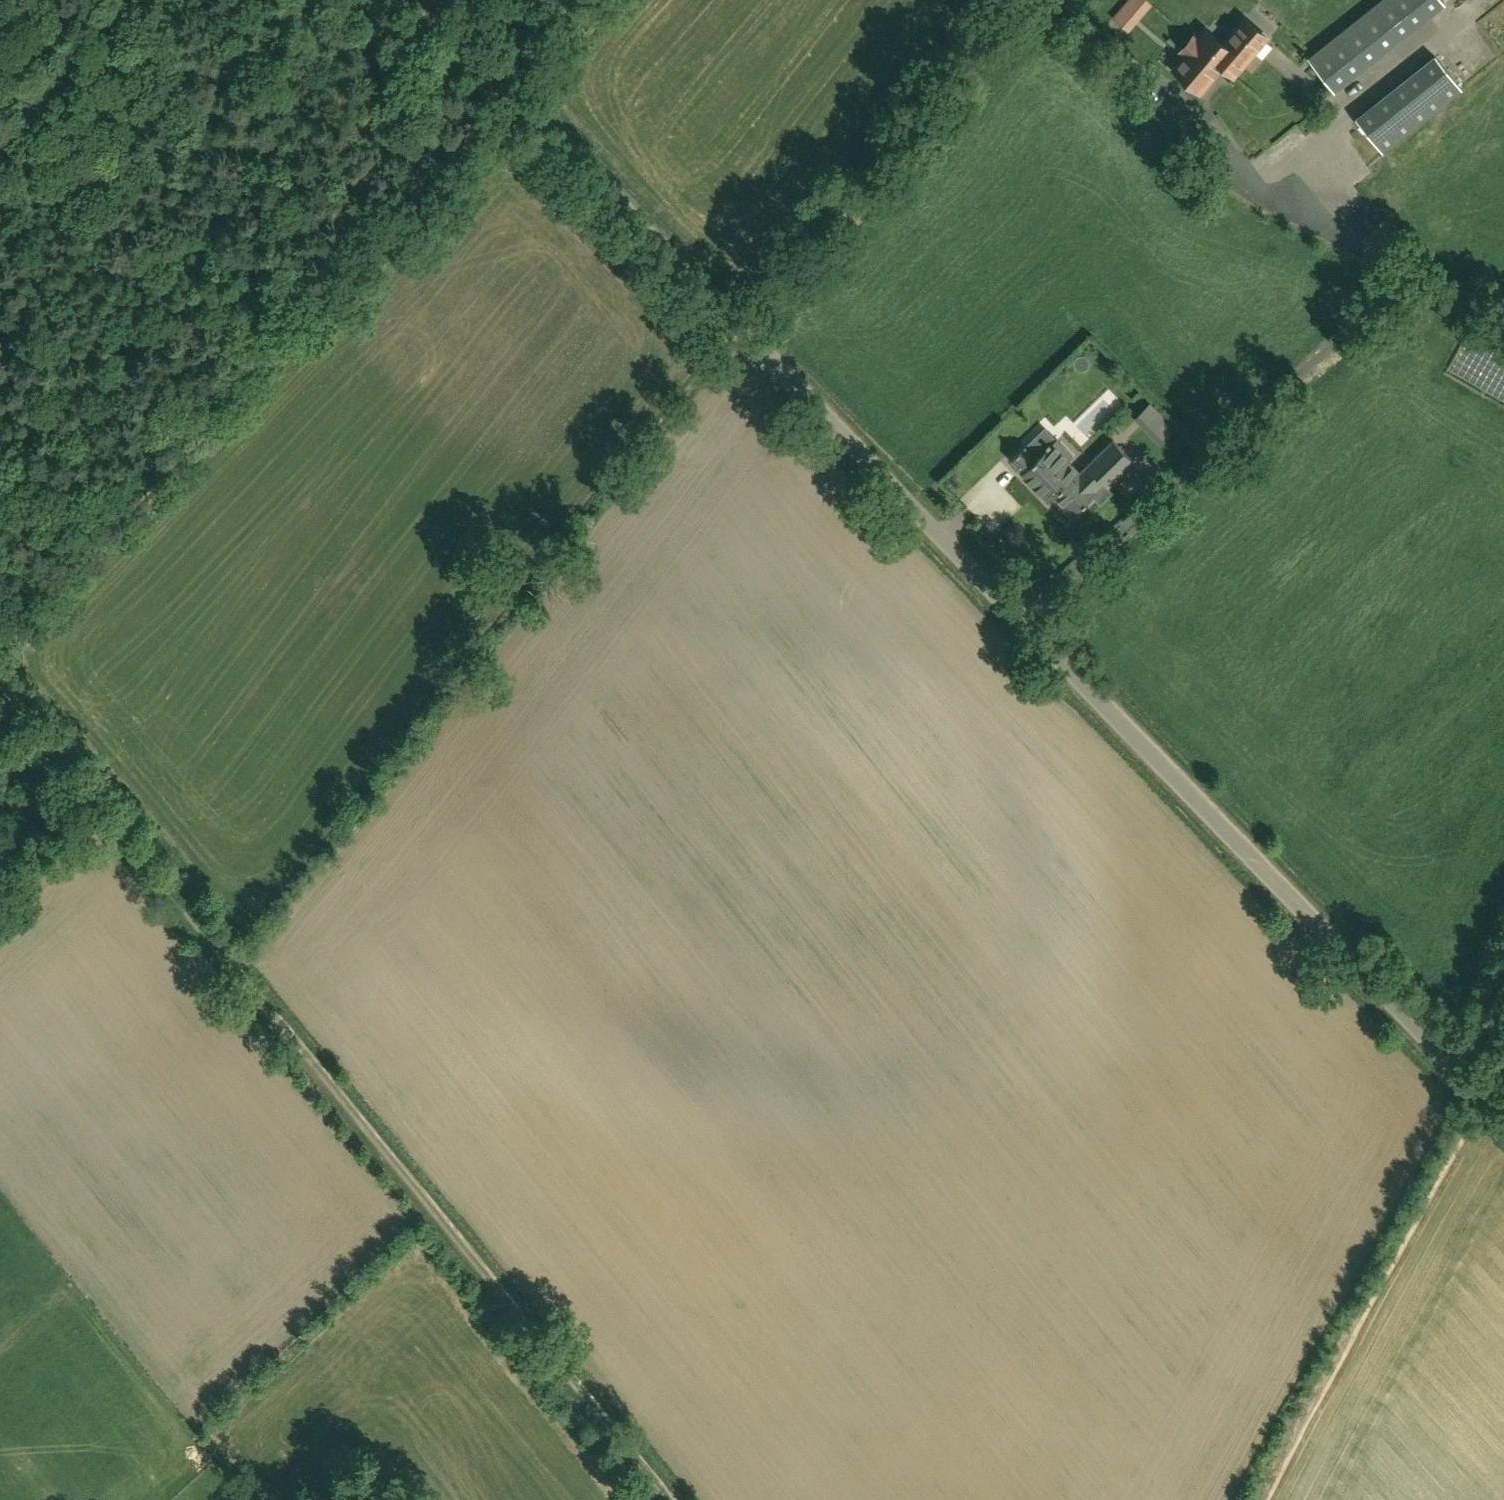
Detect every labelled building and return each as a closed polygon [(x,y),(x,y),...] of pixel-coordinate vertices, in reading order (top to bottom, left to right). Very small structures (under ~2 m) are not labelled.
[(1429,16),(1445,3),(1443,0),(1382,0),(1309,58),(1335,91),(1429,16)] [(1268,38),(1245,18),(1222,44),(1207,31),(1200,39),(1195,35),(1180,51),(1186,55),(1173,69),(1201,93),(1223,67),(1234,76),(1268,38)] [(1383,152),(1463,88),(1437,56),(1358,120),(1383,152)] [(1152,401),(1135,417),(1161,443),(1177,428),(1152,401)] [(1072,516),(1098,491),(1097,490),(1103,484),(1107,488),(1135,462),(1114,440),(1081,472),(1069,460),(1074,455),(1057,438),(1037,458),(1026,446),(1011,460),(1023,472),(1021,474),(1048,501),(1053,497),(1072,516)]
